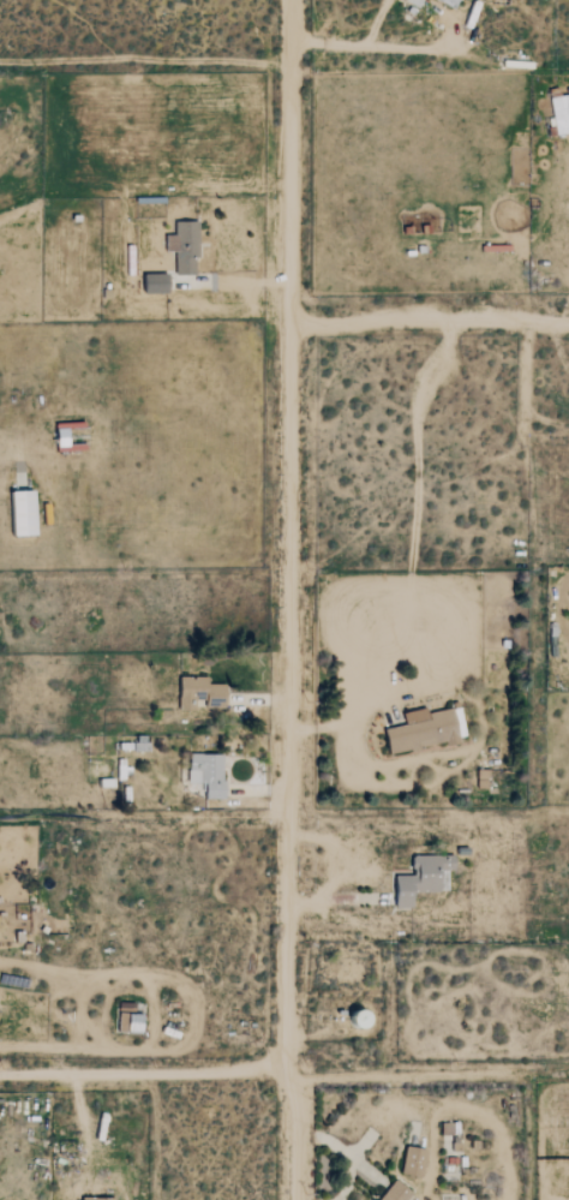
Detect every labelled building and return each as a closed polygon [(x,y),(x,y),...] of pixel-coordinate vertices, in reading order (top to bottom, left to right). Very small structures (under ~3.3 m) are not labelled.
[(552,134),(568,132),(568,94),(548,96),(552,134)] [(195,275),(195,222),(172,222),(172,235),(163,235),(163,251),(173,251),(173,275),(195,275)] [(139,274),(139,294),(165,293),(165,273),(139,274)] [(31,535),(29,491),(6,491),(7,536),(31,535)] [(222,709),(222,684),(204,684),(204,676),(175,677),(176,711),(197,710),(197,709),(222,709)] [(379,728),(385,755),(442,743),(443,744),(463,739),(458,716),(453,717),(452,713),(379,728)] [(219,753),(184,755),(185,784),(201,783),(201,799),(221,798),(219,753)] [(408,856),(408,875),(390,875),(391,908),(408,908),(408,893),(445,892),(444,871),(451,871),(450,855),(408,856)] [(345,1028),(362,1026),(360,1011),(343,1013),(345,1028)] [(422,1150),(401,1147),(397,1175),(418,1178),(422,1150)] [(392,1180),(376,1199),(403,1199),(408,1194),(392,1180)]
